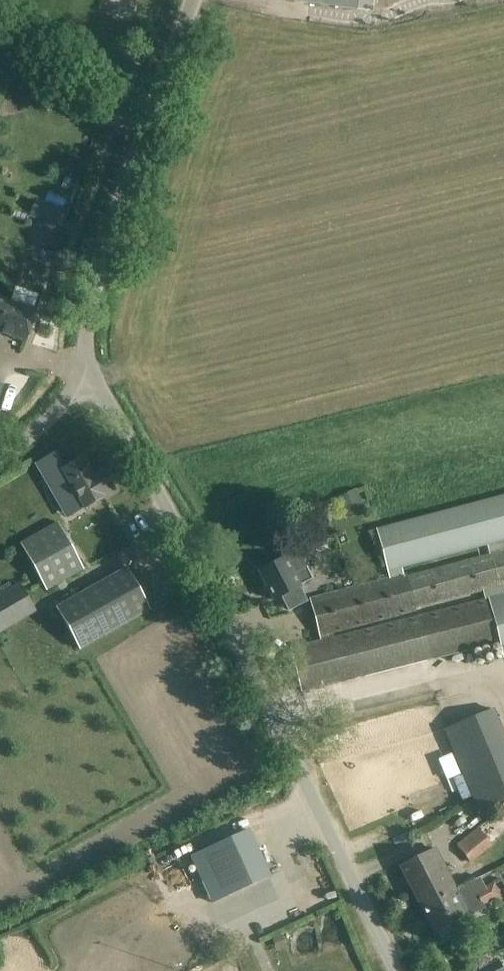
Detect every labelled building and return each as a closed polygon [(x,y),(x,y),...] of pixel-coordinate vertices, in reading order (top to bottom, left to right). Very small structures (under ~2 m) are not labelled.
[(141,0),(110,0),(109,12),(141,13),(141,0)] [(356,9),(357,0),(291,0),(356,9)] [(36,199),(30,216),(55,225),(56,225),(62,228),(68,213),(61,210),(62,209),(36,199)] [(0,299),(0,333),(26,341),(36,311),(0,299)] [(56,453),(36,465),(62,510),(80,500),(85,509),(104,497),(114,491),(103,472),(93,478),(82,459),(65,468),(56,453)] [(337,499),(342,509),(360,500),(355,490),(337,499)] [(376,527),(389,579),(310,600),(321,642),(305,646),(290,649),(295,670),(301,692),(499,641),(503,659),(503,494),(376,527)] [(83,570),(58,524),(21,544),(47,590),(83,570)] [(283,560),(259,572),(274,601),(281,597),(288,610),(306,601),(299,587),(299,586),(313,579),(296,547),(281,555),(283,560)] [(151,610),(126,567),(56,607),(80,650),(151,610)] [(20,585),(0,597),(0,632),(36,611),(20,585)] [(491,711),(443,732),(477,812),(503,801),(503,741),(491,711)] [(456,846),(470,864),(503,836),(503,808),(456,846)] [(246,830),(192,855),(213,902),(268,877),(246,830)] [(401,866),(421,906),(456,889),(435,849),(401,866)] [(474,893),(484,888),(479,877),(474,879),(456,889),(431,901),(421,906),(436,934),(438,933),(441,939),(454,933),(450,926),(464,919),(462,917),(481,908),(474,893)] [(499,960),(477,970),(503,970),(499,960)]
